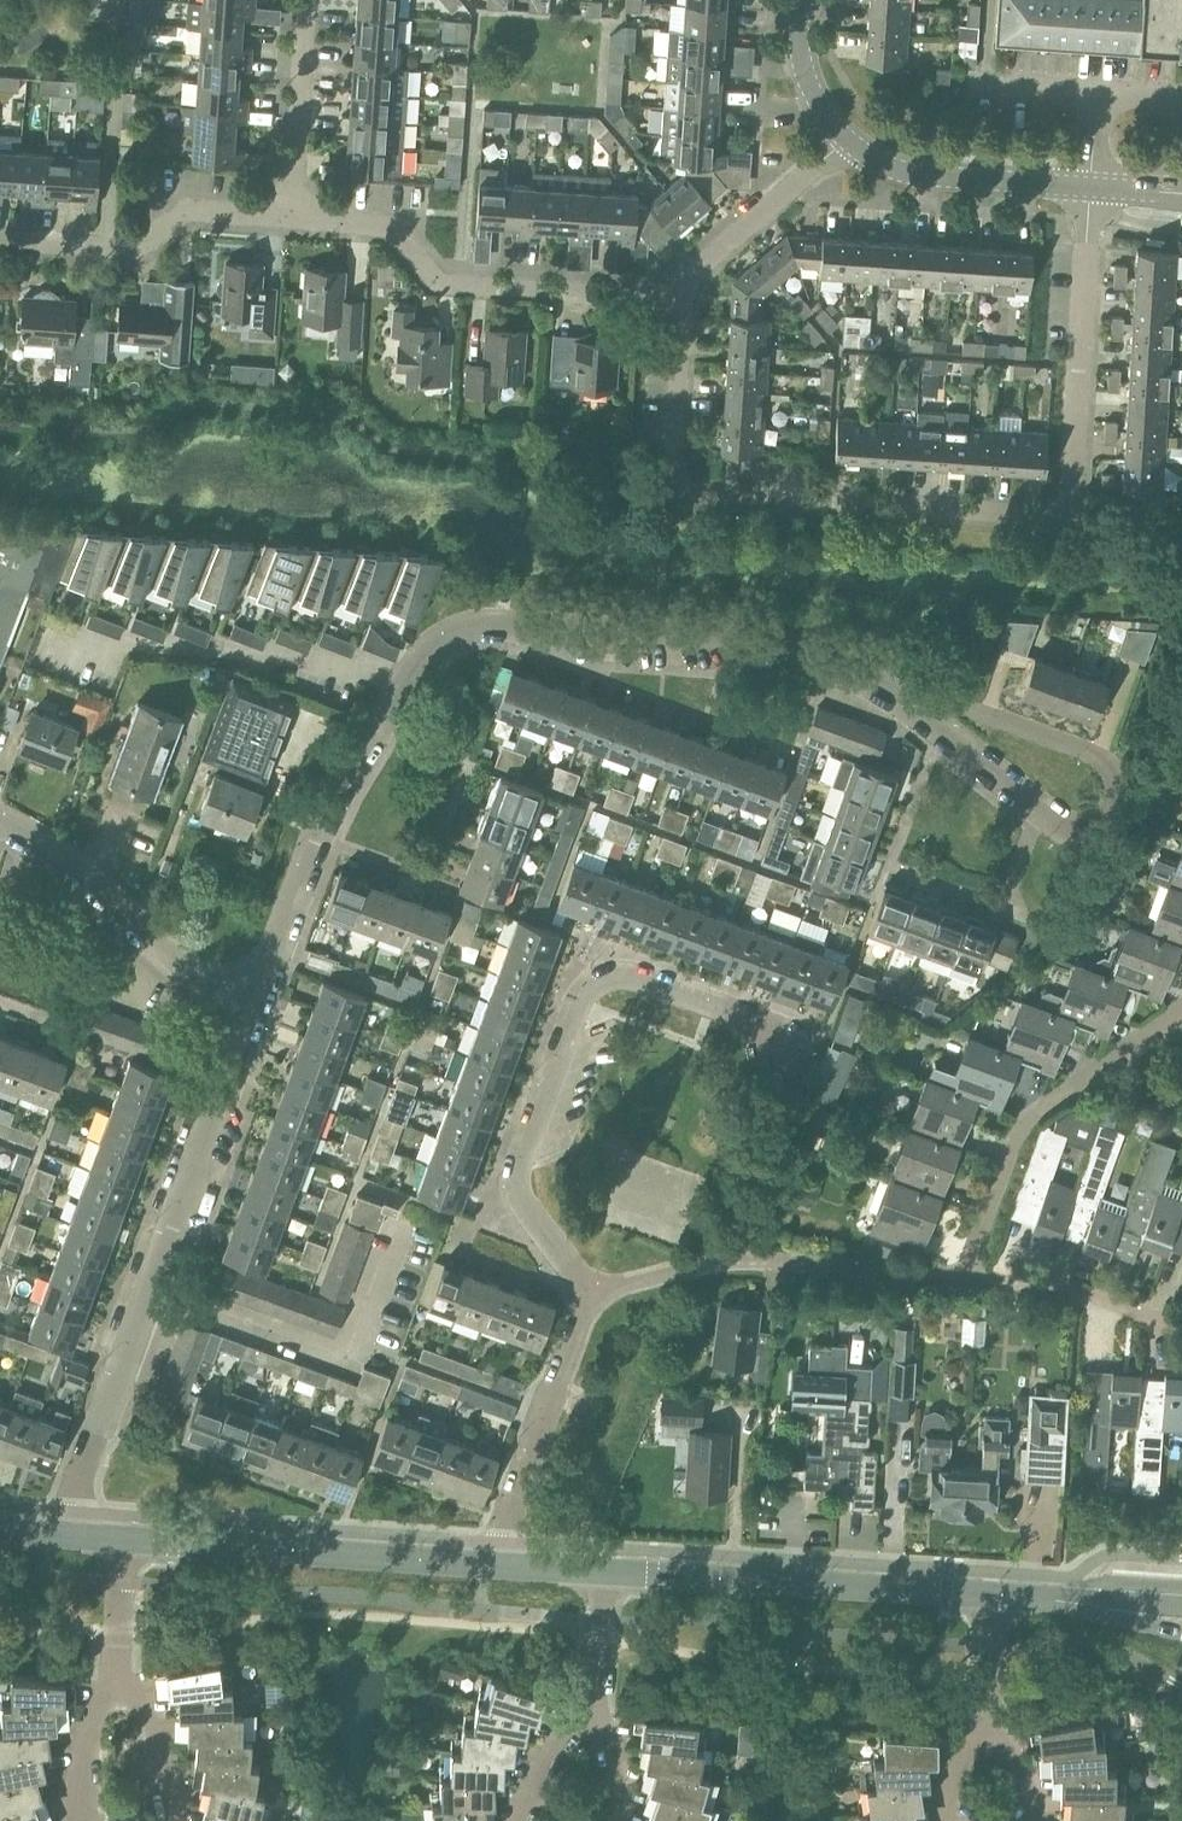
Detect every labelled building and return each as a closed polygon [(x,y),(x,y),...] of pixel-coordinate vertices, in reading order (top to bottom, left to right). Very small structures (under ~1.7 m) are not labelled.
[(397,16),(399,0),(358,0),(358,13),(397,16)] [(465,1),(464,0),(451,0),(447,3),(454,10),(465,1)] [(487,7),(497,8),(498,0),(488,0),(487,7)] [(508,0),(498,0),(497,8),(507,9),(508,0)] [(529,10),(539,11),(540,0),(530,0),(529,10)] [(550,0),(540,0),(539,11),(549,12),(550,0)] [(581,14),(591,15),(592,0),(587,0),(582,0),(581,14)] [(601,16),(602,1),(592,0),(591,15),(601,16)] [(632,0),(626,0),(625,10),(640,11),(641,1),(632,0)] [(870,7),(909,10),(910,0),(870,0),(870,7)] [(1013,39),(1083,44),(1139,48),(1140,41),(1143,41),(1153,42),(1156,42),(1157,42),(1158,42),(1159,42),(1160,42),(1161,42),(1162,42),(1164,42),(1165,42),(1166,42),(1167,41),(1168,41),(1169,41),(1170,40),(1171,40),(1172,39),(1173,39),(1174,39),(1175,38),(1176,37),(1177,37),(1178,36),(1179,35),(1180,35),(1181,34),(1181,33),(1181,0),(1000,0),(998,31),(997,42),(1013,43),(1013,39)] [(187,26),(202,27),(242,30),(243,16),(255,17),(255,6),(204,2),(189,1),(187,26)] [(968,14),(979,14),(980,3),(969,3),(968,14)] [(726,7),(686,4),(684,30),(724,33),(726,7)] [(129,17),(144,18),(144,8),(130,7),(129,17)] [(909,10),(870,7),(868,33),(908,36),(909,10)] [(356,38),(396,41),(397,16),(358,13),(356,38)] [(979,14),(968,14),(967,24),(979,25),(979,14)] [(471,21),(457,20),(456,30),(471,31),(471,21)] [(242,30),(202,27),(200,53),(252,57),(252,46),(241,45),(242,30)] [(670,29),(668,55),(682,56),(722,59),(724,33),(684,30),(670,29)] [(455,40),(470,41),(471,31),(456,30),(455,40)] [(866,60),(906,63),(908,36),(868,33),(866,60)] [(127,48),(141,49),(142,39),(128,38),(127,48)] [(354,64),(394,67),(396,41),(356,38),(354,64)] [(610,40),(609,51),(623,52),(624,41),(610,40)] [(126,58),(141,59),(141,49),(127,48),(126,58)] [(608,61),(623,62),(623,52),(609,51),(608,61)] [(252,57),(200,53),(198,79),(238,82),(239,68),(251,69),(252,57)] [(668,55),(666,81),(720,85),(722,59),(682,56),(668,55)] [(977,57),(965,56),(964,67),(976,68),(977,57)] [(453,71),(468,72),(468,63),(454,62),(453,71)] [(406,93),(408,68),(394,67),(354,64),(352,90),(392,93),(392,92),(406,93)] [(950,69),(937,68),(936,81),(949,82),(950,74),(950,69)] [(444,71),(443,82),(467,83),(468,72),(453,71),(444,71)] [(0,78),(0,89),(9,90),(10,75),(0,75),(0,78)] [(19,91),(20,76),(10,75),(9,90),(19,91)] [(51,93),(52,78),(42,78),(41,92),(51,93)] [(52,78),(51,93),(61,93),(62,79),(52,78)] [(238,82),(198,79),(196,105),(248,109),(249,98),(237,97),(238,82)] [(76,105),(103,107),(105,82),(78,80),(76,105)] [(720,85),(666,81),(664,106),(718,110),(720,85)] [(621,83),(607,82),(606,92),(620,93),(621,83)] [(452,89),(452,97),(466,98),(466,90),(452,89)] [(123,100),(138,101),(138,91),(124,90),(123,100)] [(350,116),(390,119),(392,93),(352,90),(350,116)] [(620,103),(620,93),(606,92),(605,102),(620,103)] [(452,97),(452,98),(451,98),(450,107),(465,107),(466,98),(452,97)] [(122,110),(137,111),(138,101),(123,100),(122,110)] [(182,104),(180,130),(195,131),(234,134),(235,120),(247,121),(248,109),(196,105),(182,104)] [(718,110),(664,106),(662,133),(717,137),(717,136),(718,110)] [(493,124),(494,109),(484,109),(483,123),(493,124)] [(527,112),(526,126),(536,127),(537,112),(527,112)] [(546,127),(547,113),(537,112),(536,127),(546,127)] [(624,112),(613,122),(620,129),(631,120),(624,112)] [(450,114),(449,123),(464,124),(464,115),(450,114)] [(569,114),(568,129),(578,130),(579,115),(569,114)] [(588,130),(589,116),(579,115),(578,130),(588,130)] [(348,142),(403,146),(405,120),(390,119),(350,116),(349,136),(348,142)] [(627,136),(634,131),(637,128),(631,120),(620,129),(626,136),(626,137),(627,136)] [(447,149),(462,150),(463,136),(463,135),(464,124),(449,123),(449,134),(447,149)] [(597,136),(603,144),(614,134),(608,126),(597,136)] [(193,159),(244,162),(245,150),(233,149),(234,136),(234,134),(195,131),(194,136),(193,159)] [(670,160),(686,162),(686,161),(715,163),(715,164),(740,165),(741,153),(716,151),(717,137),(662,133),(661,150),(670,160)] [(3,201),(3,189),(18,190),(21,150),(22,136),(0,134),(0,200),(3,201)] [(610,151),(621,142),(614,134),(603,144),(610,151)] [(74,140),(48,138),(47,152),(43,204),(55,204),(55,193),(70,194),(73,146),(74,146),(74,140)] [(346,170),(386,173),(401,174),(403,146),(348,142),(347,164),(346,170)] [(135,144),(120,143),(119,153),(134,154),(134,153),(135,144)] [(96,207),(100,156),(95,155),(96,148),(74,146),(73,146),(70,194),(84,195),(84,206),(96,207)] [(446,166),(445,177),(436,176),(435,185),(459,187),(460,178),(461,167),(462,150),(447,149),(446,166)] [(43,204),(47,152),(21,150),(18,190),(32,191),(31,203),(43,204)] [(142,165),(143,153),(134,153),(134,154),(119,153),(119,163),(142,165)] [(667,190),(693,220),(711,204),(709,201),(727,186),(714,170),(715,164),(715,163),(686,161),(686,162),(685,173),(667,190)] [(507,170),(480,168),(475,234),(488,235),(489,223),(503,224),(506,184),(507,170)] [(559,173),(533,172),(532,186),(528,237),(540,238),(541,227),(555,228),(559,173)] [(585,175),(559,173),(555,228),(570,229),(569,240),(580,241),(585,175)] [(585,175),(580,241),(592,242),(593,230),(607,231),(610,191),(611,177),(585,175)] [(528,237),(532,186),(506,184),(503,224),(518,225),(517,237),(528,237)] [(693,220),(667,190),(648,208),(636,207),(635,207),(633,233),(634,233),(641,233),(654,249),(672,233),(674,236),(693,220)] [(635,207),(636,207),(637,193),(610,191),(607,231),(622,232),(621,244),(634,245),(634,233),(633,233),(635,207)] [(760,258),(780,280),(797,265),(787,235),(760,258)] [(823,237),(787,235),(797,265),(820,267),(821,267),(823,237)] [(821,267),(820,267),(819,277),(847,279),(849,239),(823,237),(821,267)] [(849,239),(847,279),(873,280),(875,241),(849,239)] [(899,282),(901,243),(875,241),(873,280),(899,282)] [(901,243),(899,282),(925,284),(927,245),(901,243)] [(927,245),(925,284),(951,286),(953,246),(927,245)] [(977,288),(979,248),(953,246),(951,286),(977,288)] [(979,248),(977,288),(1003,290),(1005,250),(979,248)] [(1177,252),(1137,249),(1136,276),(1175,279),(1177,252)] [(1030,291),(1033,252),(1005,250),(1003,290),(1030,291)] [(780,280),(760,258),(733,281),(762,296),(780,280)] [(227,262),(225,278),(223,279),(221,280),(219,283),(219,286),(219,289),(220,291),(222,293),(224,294),(223,313),(252,315),(250,333),(272,334),(276,287),(261,286),(263,264),(227,262)] [(1114,275),(1126,276),(1127,265),(1115,264),(1114,275)] [(339,322),(337,342),(340,342),(339,356),(357,357),(358,344),(359,344),(362,301),(343,299),(345,271),(307,268),(303,319),(339,322)] [(1126,276),(1114,275),(1114,286),(1125,287),(1126,276)] [(1134,302),(1173,305),(1175,279),(1136,276),(1134,302)] [(121,302),(119,337),(167,341),(166,359),(161,359),(161,360),(190,362),(196,280),(167,278),(165,305),(121,302)] [(760,318),(762,296),(733,281),(731,318),(760,320),(760,318)] [(24,301),(21,341),(55,343),(54,361),(71,362),(70,384),(90,385),(92,356),(95,317),(74,316),(75,300),(58,299),(58,296),(52,290),(42,289),(36,294),(35,297),(24,297),(24,301)] [(798,293),(789,300),(797,308),(805,301),(798,293)] [(804,317),(813,309),(805,301),(797,308),(804,317)] [(1173,305),(1134,302),(1132,328),(1172,331),(1173,305)] [(838,324),(824,308),(817,314),(815,315),(829,332),(838,324)] [(448,382),(450,353),(436,352),(437,334),(438,328),(411,326),(412,311),(394,310),(393,333),(403,334),(403,344),(399,344),(398,367),(408,368),(407,379),(448,382)] [(1111,327),(1123,328),(1123,317),(1112,316),(1111,327)] [(770,319),(760,318),(760,320),(731,318),(729,344),(769,346),(770,319)] [(801,328),(815,344),(824,337),(810,320),(808,322),(801,328)] [(1123,328),(1111,327),(1110,338),(1122,339),(1123,328)] [(1131,354),(1170,357),(1172,331),(1132,328),(1131,354)] [(468,363),(465,393),(496,395),(497,378),(521,380),(524,331),(488,329),(485,364),(468,363)] [(859,334),(858,345),(868,346),(869,334),(859,334)] [(880,347),(881,335),(869,334),(868,346),(880,347)] [(615,389),(619,338),(575,335),(575,336),(554,335),(551,379),(572,381),(572,386),(615,389)] [(911,337),(910,349),(920,350),(921,338),(911,337)] [(932,350),(933,339),(921,338),(920,350),(932,350)] [(963,341),(962,353),(972,353),(973,342),(963,341)] [(984,354),(985,343),(973,342),(972,353),(984,354)] [(769,346),(729,344),(727,370),(767,372),(769,346)] [(1015,345),(1014,356),(1025,357),(1026,345),(1015,345)] [(858,353),(857,364),(869,365),(870,353),(858,353)] [(879,366),(880,354),(870,353),(869,365),(879,366)] [(1170,357),(1131,354),(1129,380),(1169,383),(1170,357)] [(910,356),(909,368),(921,368),(922,357),(910,356)] [(931,369),(932,358),(922,357),(921,368),(931,369)] [(962,360),(961,371),(973,372),(974,361),(962,360)] [(983,373),(984,361),(974,361),(973,372),(983,373)] [(1014,363),(1013,375),(1025,376),(1026,364),(1014,363)] [(1035,376),(1036,365),(1026,364),(1025,376),(1035,376)] [(261,365),(259,381),(274,382),(275,366),(261,365)] [(855,365),(854,376),(867,377),(867,366),(855,365)] [(834,366),(822,366),(822,376),(833,377),(834,366)] [(1120,369),(1109,368),(1108,379),(1119,380),(1120,369)] [(726,396),(765,398),(767,372),(727,370),(726,396)] [(939,372),(923,371),(921,397),(938,398),(939,372)] [(821,387),(832,388),(833,377),(822,376),(821,387)] [(1107,390),(1119,391),(1119,380),(1108,379),(1107,390)] [(1128,406),(1167,409),(1169,383),(1129,380),(1128,406)] [(93,386),(92,403),(101,403),(102,386),(93,386)] [(724,422),(763,424),(765,398),(726,396),(724,422)] [(1167,409),(1128,406),(1126,432),(1165,435),(1167,409)] [(917,423),(914,462),(940,464),(943,425),(944,415),(918,413),(917,423)] [(818,428),(829,429),(830,418),(819,417),(818,428)] [(838,417),(835,457),(862,459),(865,419),(838,417)] [(888,461),(891,421),(865,419),(862,459),(888,461)] [(1105,431),(1116,432),(1117,421),(1105,420),(1105,431)] [(891,421),(888,461),(914,462),(917,423),(891,421)] [(722,449),(761,452),(763,424),(724,422),(722,449)] [(943,425),(940,464),(966,466),(969,427),(943,425)] [(992,468),(995,428),(969,427),(966,466),(992,468)] [(829,429),(818,428),(817,439),(829,440),(829,429)] [(995,428),(992,468),(1018,470),(1021,430),(995,428)] [(1045,472),(1048,432),(1021,430),(1018,470),(1045,472)] [(1116,432),(1105,431),(1104,442),(1116,443),(1116,432)] [(1124,458),(1164,461),(1165,435),(1126,432),(1124,458)] [(1123,486),(1162,488),(1164,461),(1124,458),(1123,486)] [(1114,474),(1102,473),(1101,484),(1113,485),(1114,474)] [(0,529),(0,579),(28,590),(49,598),(75,529),(51,526),(49,531),(0,529)] [(102,582),(119,531),(75,528),(56,578),(84,587),(83,591),(97,596),(102,582)] [(147,586),(166,534),(119,531),(102,582),(127,590),(126,594),(141,599),(147,586)] [(190,589),(209,538),(166,534),(147,586),(170,593),(169,597),(185,603),(190,589)] [(254,540),(248,540),(209,538),(190,589),(213,597),(212,600),(229,606),(254,540)] [(292,595),(311,544),(263,540),(258,557),(254,555),(250,567),(254,569),(246,591),(272,599),(271,603),(287,609),(292,595)] [(336,598),(354,547),(311,544),(292,595),(315,603),(314,606),(331,612),(336,598)] [(380,602),(398,550),(354,547),(336,598),(358,606),(357,609),(375,615),(380,602)] [(415,617),(436,552),(398,550),(380,602),(401,609),(400,612),(415,617)] [(0,664),(28,590),(0,579),(0,664)] [(88,621),(99,625),(104,613),(93,608),(88,621)] [(46,609),(41,621),(52,625),(57,613),(46,609)] [(130,627),(141,632),(146,619),(136,615),(130,627)] [(180,619),(174,631),(185,635),(190,623),(180,619)] [(1039,622),(1009,619),(1001,644),(1028,653),(1039,622)] [(364,642),(375,646),(382,630),(373,621),(364,642)] [(236,622),(231,636),(241,640),(246,626),(236,622)] [(281,625),(275,638),(286,642),(292,630),(281,625)] [(1127,628),(1119,652),(1145,661),(1157,630),(1127,628)] [(320,642),(330,646),(335,633),(325,629),(320,642)] [(1060,704),(1072,669),(1036,656),(1023,691),(1060,704)] [(512,674),(514,669),(513,668),(496,711),(526,721),(540,684),(542,679),(528,674),(526,679),(512,674)] [(1072,669),(1060,704),(1096,718),(1108,683),(1072,669)] [(233,677),(203,756),(220,762),(243,771),(252,774),(265,779),(270,765),(288,720),(295,700),(233,677)] [(540,684),(526,721),(552,731),(566,694),(567,694),(569,689),(556,684),(554,689),(540,684)] [(566,694),(552,731),(580,741),(593,704),(594,704),(596,699),(584,695),(582,700),(567,694),(566,694)] [(139,699),(109,780),(155,796),(184,716),(139,699)] [(593,704),(580,741),(607,752),(621,714),(622,714),(624,709),(611,704),(609,710),(594,704),(593,704)] [(819,706),(809,733),(822,737),(832,710),(819,706)] [(33,710),(20,745),(63,762),(76,727),(33,710)] [(832,710),(822,737),(837,743),(847,716),(832,710)] [(621,714),(607,752),(634,762),(648,724),(649,725),(651,719),(638,715),(637,719),(622,714),(621,714)] [(850,748),(860,721),(847,716),(837,743),(850,748)] [(860,721),(850,748),(864,753),(874,726),(860,721)] [(675,734),(676,735),(678,729),(666,725),(664,730),(649,725),(648,724),(634,762),(661,772),(675,734)] [(878,758),(888,731),(874,726),(864,753),(878,758)] [(675,734),(661,772),(688,782),(702,744),(703,745),(705,739),(692,734),(690,740),(676,735),(675,734)] [(818,747),(806,742),(795,770),(808,775),(808,774),(818,747)] [(503,744),(496,763),(509,768),(516,749),(503,744)] [(702,744),(688,782),(715,792),(729,754),(730,755),(732,749),(720,745),(718,750),(703,745),(702,744)] [(520,772),(527,753),(516,749),(509,768),(520,772)] [(729,754),(715,792),(742,802),(756,764),(757,765),(760,759),(746,754),(744,760),(730,755),(729,754)] [(842,756),(833,783),(845,788),(887,804),(898,776),(855,760),(842,756)] [(556,764),(549,783),(562,788),(569,769),(556,764)] [(770,812),(785,769),(774,764),(772,770),(757,765),(756,764),(742,802),(770,812)] [(573,792),(580,773),(569,769),(562,788),(573,792)] [(216,773),(200,813),(245,831),(263,785),(250,780),(252,774),(243,771),(239,782),(216,773)] [(500,775),(496,786),(493,785),(487,803),(489,804),(531,819),(542,790),(500,775)] [(628,777),(624,787),(633,791),(637,781),(628,777)] [(792,780),(786,797),(798,802),(798,801),(804,784),(792,780)] [(611,785),(604,803),(617,808),(624,789),(611,785)] [(883,820),(889,804),(887,804),(845,788),(835,815),(872,829),(877,831),(882,820),(883,820)] [(628,812),(635,793),(624,789),(617,808),(628,812)] [(577,825),(584,806),(572,802),(565,820),(577,825)] [(483,812),(477,829),(479,830),(479,831),(521,846),(531,819),(489,804),(486,813),(483,812)] [(665,805),(659,823),(671,828),(678,809),(665,805)] [(788,829),(794,811),(782,807),(775,825),(788,829)] [(683,832),(690,814),(678,809),(671,828),(683,832)] [(609,815),(602,835),(614,839),(621,820),(609,815)] [(872,846),(866,844),(872,829),(835,815),(825,842),(867,858),(872,846)] [(626,843),(633,824),(621,820),(614,839),(626,843)] [(719,825),(712,843),(725,848),(732,829),(719,825)] [(765,852),(777,857),(788,829),(775,825),(765,852)] [(737,852),(744,834),(732,829),(725,848),(737,852)] [(561,830),(555,849),(566,853),(573,835),(561,830)] [(521,846),(479,831),(475,842),(481,844),(475,858),(475,859),(512,873),(521,846)] [(663,835),(656,854),(668,859),(675,840),(663,835)] [(848,893),(851,884),(857,886),(861,875),(864,876),(870,859),(867,858),(825,842),(816,839),(815,840),(813,844),(811,847),(809,850),(807,854),(806,857),(805,861),(804,865),(803,869),(802,872),(802,876),(848,893)] [(680,863),(687,844),(680,841),(675,840),(668,859),(680,863)] [(1169,885),(1181,890),(1181,850),(1169,885)] [(718,855),(711,875),(723,879),(730,860),(718,855)] [(460,884),(459,886),(501,901),(512,873),(475,859),(475,858),(470,856),(465,870),(470,872),(465,886),(460,884)] [(551,857),(544,876),(556,880),(563,862),(551,857)] [(734,883),(741,864),(730,860),(723,879),(734,883)] [(571,908),(573,903),(586,908),(588,909),(602,871),(573,861),(557,903),(567,907),(571,908)] [(340,876),(342,870),(340,870),(324,912),(352,922),(366,886),(367,886),(369,880),(356,875),(354,881),(340,876)] [(598,918),(599,913),(614,918),(615,919),(629,881),(602,871),(588,909),(586,908),(585,913),(598,918)] [(772,875),(765,895),(777,899),(784,880),(772,875)] [(789,903),(796,884),(784,880),(777,899),(789,903)] [(625,928),(627,923),(641,928),(642,929),(656,891),(629,881),(615,919),(614,918),(612,923),(625,928)] [(541,884),(531,912),(543,916),(553,888),(541,884)] [(914,894),(886,884),(885,887),(878,904),(869,929),(897,940),(914,894)] [(366,886),(352,922),(379,933),(393,896),(394,896),(396,891),(383,885),(381,891),(367,886),(366,886)] [(1169,885),(1151,935),(1180,946),(1181,940),(1181,890),(1169,885)] [(654,933),(668,938),(669,939),(683,901),(656,891),(642,929),(641,928),(639,933),(652,938),(654,933)] [(940,907),(929,903),(930,900),(914,894),(897,940),(924,950),(940,907)] [(839,900),(826,895),(819,914),(832,919),(839,900)] [(393,896),(379,933),(406,943),(420,906),(421,906),(423,901),(410,896),(408,902),(394,896),(393,896)] [(850,905),(839,900),(832,919),(843,923),(850,905)] [(679,948),(681,943),(695,948),(696,949),(710,911),(683,901),(669,939),(668,938),(666,943),(679,948)] [(557,903),(552,919),(562,923),(567,907),(557,903)] [(940,907),(924,950),(919,962),(947,972),(951,960),(967,918),(956,913),(957,910),(941,904),(940,907)] [(450,911),(437,906),(435,912),(421,906),(420,906),(406,943),(434,953),(450,911)] [(706,958),(708,953),(723,959),(724,959),(738,922),(710,911),(696,949),(695,948),(693,953),(706,958)] [(477,921),(459,914),(454,926),(472,933),(477,921)] [(951,960),(947,972),(975,983),(979,971),(984,959),(1007,968),(1019,937),(985,924),(986,921),(968,914),(967,918),(951,960)] [(507,946),(543,960),(549,962),(560,933),(517,917),(507,946)] [(733,968),(735,963),(750,969),(751,969),(765,931),(738,922),(724,959),(723,959),(721,964),(733,968)] [(450,938),(468,945),(472,933),(454,926),(450,938)] [(1092,962),(1090,969),(1128,983),(1128,984),(1127,985),(1138,989),(1145,971),(1170,980),(1181,947),(1180,946),(1151,935),(1129,927),(1123,944),(1114,948),(1110,959),(1103,957),(1092,962)] [(789,983),(803,988),(805,989),(819,951),(824,940),(796,930),(792,941),(778,979),(776,978),(774,983),(787,988),(789,983)] [(760,978),(762,973),(776,978),(778,979),(792,941),(765,931),(751,969),(750,969),(748,974),(760,978)] [(1061,941),(1046,950),(1063,957),(1061,941)] [(497,973),(533,987),(540,989),(549,962),(543,960),(507,946),(497,973)] [(305,963),(333,973),(337,961),(338,960),(310,949),(305,963)] [(832,1005),(848,962),(819,951),(805,989),(803,988),(802,994),(816,999),(818,994),(832,999),(830,1004),(832,1005)] [(337,961),(333,973),(361,984),(365,971),(347,965),(337,961)] [(1043,994),(1038,1007),(1058,1014),(1075,1020),(1108,1032),(1127,985),(1128,984),(1128,983),(1090,969),(1076,964),(1064,997),(1049,992),(1043,994)] [(457,976),(438,970),(434,981),(452,988),(457,976)] [(365,971),(361,984),(387,993),(392,981),(365,971)] [(487,1001),(523,1014),(529,1017),(540,989),(533,987),(497,973),(487,1001)] [(863,974),(859,985),(878,992),(882,981),(863,974)] [(365,996),(322,980),(318,992),(324,994),(318,1009),(318,1010),(355,1023),(365,996)] [(392,981),(387,993),(415,1004),(420,992),(401,985),(392,981)] [(430,993),(448,999),(452,988),(434,981),(430,993)] [(882,981),(878,992),(896,999),(900,987),(882,981)] [(918,994),(909,991),(900,987),(896,999),(914,1006),(918,994)] [(932,1012),(936,1001),(918,994),(914,1006),(925,1010),(932,1012)] [(477,1027),(513,1041),(520,1043),(529,1017),(523,1014),(487,1001),(477,1027)] [(1075,1020),(1058,1014),(1038,1007),(1022,1001),(1004,1051),(1021,1057),(1033,1061),(1039,1045),(1062,1053),(1075,1020)] [(96,1006),(87,1032),(100,1037),(110,1011),(96,1006)] [(308,1037),(345,1051),(355,1023),(318,1010),(318,1009),(312,1007),(308,1020),(314,1022),(309,1036),(308,1037)] [(110,1011),(100,1037),(114,1042),(124,1016),(110,1011)] [(124,1016),(114,1042),(128,1048),(138,1021),(124,1016)] [(856,1026),(841,1020),(835,1036),(850,1042),(856,1026)] [(138,1021),(128,1048),(141,1053),(151,1027),(138,1021)] [(406,1029),(388,1022),(384,1034),(402,1040),(406,1029)] [(437,1030),(419,1023),(414,1035),(432,1042),(437,1030)] [(155,1057),(164,1031),(151,1027),(141,1053),(155,1057)] [(467,1054),(503,1068),(510,1071),(520,1043),(513,1041),(477,1027),(467,1054)] [(298,1065),(335,1078),(345,1051),(308,1037),(309,1036),(303,1034),(298,1047),(304,1049),(299,1063),(298,1065)] [(380,1044),(398,1051),(402,1040),(384,1034),(380,1044)] [(12,1040),(0,1035),(0,1071),(10,1044),(12,1040)] [(410,1046),(428,1053),(432,1042),(414,1035),(410,1046)] [(10,1044),(0,1071),(0,1083),(23,1092),(39,1049),(28,1045),(29,1042),(13,1036),(12,1040),(10,1044)] [(447,1036),(443,1046),(453,1049),(457,1040),(447,1036)] [(950,1088),(979,1098),(985,1082),(1009,1091),(1021,1057),(1004,1051),(968,1038),(950,1088)] [(39,1049),(23,1092),(50,1102),(66,1060),(55,1056),(56,1053),(40,1047),(39,1049)] [(457,1082),(493,1095),(500,1098),(510,1071),(503,1068),(467,1054),(457,1082)] [(96,1064),(77,1058),(73,1069),(91,1076),(96,1064)] [(172,1075),(130,1059),(120,1087),(156,1100),(155,1102),(161,1103),(166,1090),(160,1088),(166,1074),(171,1076),(172,1075)] [(289,1091),(325,1105),(335,1078),(298,1065),(299,1063),(293,1061),(288,1074),(294,1076),(289,1090),(289,1091)] [(69,1081),(87,1088),(91,1076),(73,1069),(69,1081)] [(386,1083),(368,1076),(363,1088),(382,1095),(386,1083)] [(417,1085),(398,1078),(394,1089),(412,1096),(417,1085)] [(979,1098),(950,1088),(926,1079),(908,1129),(937,1139),(943,1123),(967,1132),(979,1098)] [(447,1109),(483,1122),(490,1125),(500,1098),(493,1095),(457,1082),(447,1109)] [(156,1118),(150,1116),(155,1102),(156,1100),(120,1087),(110,1114),(146,1127),(145,1129),(151,1131),(156,1118)] [(289,1091),(289,1090),(283,1088),(278,1102),(284,1104),(279,1118),(279,1119),(315,1132),(325,1105),(289,1091)] [(359,1100),(377,1106),(382,1095),(363,1088),(359,1100)] [(415,1097),(412,1096),(394,1089),(385,1115),(405,1123),(415,1097)] [(437,1136),(474,1149),(480,1152),(490,1125),(483,1122),(447,1109),(437,1136)] [(1061,1235),(1065,1223),(1077,1192),(1051,1183),(1066,1141),(1092,1150),(1094,1143),(1101,1123),(1099,1122),(1100,1120),(1077,1111),(1077,1110),(1072,1109),(1057,1119),(1054,1128),(1044,1124),(1016,1205),(1039,1213),(1034,1228),(1060,1238),(1061,1235)] [(75,1119),(57,1112),(53,1124),(71,1130),(75,1119)] [(145,1146),(140,1144),(145,1129),(146,1127),(110,1114),(100,1141),(136,1154),(135,1156),(141,1158),(145,1146)] [(269,1146),(305,1159),(315,1132),(279,1119),(279,1118),(273,1115),(268,1129),(274,1131),(269,1145),(269,1146)] [(7,1137),(12,1125),(0,1121),(0,1134),(7,1137)] [(1118,1231),(1120,1226),(1126,1209),(1100,1200),(1125,1132),(1101,1123),(1094,1143),(1092,1150),(1077,1192),(1065,1223),(1089,1231),(1084,1246),(1110,1255),(1118,1231)] [(48,1136),(67,1142),(71,1130),(53,1124),(48,1136)] [(20,1128),(16,1140),(34,1147),(38,1135),(20,1128)] [(961,1147),(937,1139),(908,1129),(890,1179),(919,1189),(924,1173),(948,1182),(961,1147)] [(366,1137),(348,1131),(343,1142),(361,1149),(366,1137)] [(397,1139),(378,1133),(374,1144),(392,1150),(397,1139)] [(427,1163),(464,1177),(470,1179),(480,1152),(474,1149),(437,1136),(427,1163)] [(1152,1138),(1126,1209),(1120,1226),(1144,1234),(1141,1242),(1169,1252),(1176,1231),(1181,1214),(1181,1204),(1159,1196),(1177,1147),(1152,1138)] [(136,1173),(130,1171),(135,1156),(136,1154),(100,1141),(90,1168),(126,1182),(125,1184),(131,1186),(136,1173)] [(339,1154),(357,1161),(361,1149),(343,1142),(339,1154)] [(259,1173),(295,1186),(305,1159),(269,1146),(269,1145),(263,1143),(259,1156),(265,1158),(260,1172),(259,1173)] [(370,1155),(388,1162),(392,1150),(374,1144),(370,1155)] [(12,1171),(24,1175),(30,1157),(19,1153),(12,1171)] [(427,1163),(417,1191),(460,1206),(470,1179),(464,1177),(427,1163)] [(55,1173),(37,1166),(33,1178),(51,1185),(55,1173)] [(125,1200),(120,1197),(125,1184),(126,1182),(90,1168),(80,1196),(116,1209),(116,1210),(121,1212),(125,1200)] [(259,1173),(260,1172),(253,1170),(249,1183),(254,1185),(249,1199),(249,1200),(286,1214),(295,1186),(259,1173)] [(28,1190),(47,1197),(51,1185),(33,1178),(28,1190)] [(943,1197),(919,1189),(890,1179),(872,1229),(900,1239),(906,1223),(930,1232),(943,1197)] [(346,1192),(328,1185),(323,1196),(341,1203),(346,1192)] [(6,1188),(0,1203),(0,1206),(11,1210),(17,1192),(6,1188)] [(379,1228),(385,1210),(396,1214),(399,1206),(383,1200),(383,1203),(357,1194),(354,1202),(352,1202),(350,1208),(352,1209),(349,1217),(374,1226),(379,1228)] [(116,1227),(110,1225),(116,1210),(116,1209),(80,1196),(70,1222),(106,1236),(106,1237),(111,1239),(116,1227)] [(313,1223),(332,1230),(341,1203),(323,1196),(313,1223)] [(249,1200),(249,1199),(243,1197),(238,1211),(244,1213),(239,1227),(238,1228),(275,1241),(286,1214),(249,1200)] [(5,1226),(11,1210),(0,1206),(0,1224),(5,1226)] [(35,1227),(17,1220),(13,1232),(31,1239),(35,1227)] [(340,1236),(367,1245),(373,1231),(345,1221),(340,1236)] [(100,1251),(106,1237),(106,1236),(70,1222),(60,1249),(96,1262),(96,1264),(101,1266),(106,1253),(100,1251)] [(223,1252),(223,1254),(265,1269),(275,1241),(238,1228),(239,1227),(233,1225),(229,1238),(234,1240),(229,1254),(223,1252)] [(8,1244),(27,1251),(31,1239),(13,1232),(8,1244)] [(335,1249),(362,1259),(367,1245),(340,1236),(335,1249)] [(326,1246),(307,1239),(303,1251),(321,1258),(326,1246)] [(97,1280),(91,1277),(96,1264),(96,1262),(60,1249),(50,1276),(86,1290),(86,1291),(92,1293),(97,1280)] [(330,1263),(358,1272),(362,1259),(335,1249),(330,1263)] [(299,1262),(317,1269),(321,1258),(303,1251),(299,1262)] [(444,1261),(428,1304),(456,1315),(470,1277),(472,1277),(473,1273),(460,1268),(458,1273),(443,1267),(445,1262),(444,1261)] [(325,1276),(353,1286),(358,1272),(330,1263),(325,1276)] [(236,1267),(226,1295),(240,1300),(249,1273),(236,1267)] [(249,1273),(240,1300),(253,1305),(263,1278),(249,1273)] [(0,1275),(0,1289),(11,1293),(15,1281),(0,1275)] [(86,1308),(81,1305),(86,1291),(86,1290),(50,1276),(40,1303),(77,1317),(76,1318),(81,1320),(86,1308)] [(353,1286),(325,1276),(321,1289),(348,1299),(353,1286)] [(486,1283),(472,1277),(470,1277),(456,1315),(483,1324),(497,1287),(498,1288),(500,1283),(487,1278),(486,1283)] [(263,1278),(253,1305),(267,1311),(277,1283),(263,1278)] [(277,1283),(267,1311),(281,1315),(290,1288),(277,1283)] [(513,1293),(498,1288),(497,1287),(483,1324),(510,1334),(524,1297),(525,1298),(527,1292),(515,1287),(513,1293)] [(290,1288),(281,1315),(294,1320),(304,1293),(290,1288)] [(7,1305),(11,1293),(0,1289),(0,1302),(7,1305)] [(304,1293),(294,1320),(308,1325),(317,1298),(308,1294),(304,1293)] [(540,1303),(525,1298),(524,1297),(510,1334),(532,1342),(538,1345),(539,1342),(553,1302),(542,1298),(540,1303)] [(317,1298),(308,1325),(321,1330),(331,1303),(317,1298)] [(76,1334),(71,1332),(76,1318),(77,1317),(40,1303),(29,1332),(59,1342),(72,1347),(73,1342),(76,1334)] [(334,1335),(344,1308),(331,1303),(321,1330),(334,1335)] [(721,1304),(713,1361),(752,1366),(756,1329),(759,1309),(721,1304)] [(210,1330),(182,1320),(177,1334),(204,1344),(205,1342),(210,1330)] [(907,1419),(909,1393),(913,1394),(915,1359),(911,1359),(914,1326),(893,1325),(888,1392),(887,1418),(907,1419)] [(24,1342),(25,1340),(6,1333),(3,1342),(3,1345),(20,1352),(24,1342)] [(172,1348),(199,1358),(204,1344),(177,1334),(174,1342),(172,1348)] [(237,1342),(238,1341),(220,1334),(217,1342),(215,1345),(234,1352),(237,1342)] [(48,1362),(52,1350),(34,1343),(29,1355),(48,1362)] [(243,1355),(261,1362),(265,1351),(247,1344),(243,1355)] [(810,1346),(809,1371),(793,1370),(791,1409),(826,1411),(824,1442),(861,1444),(861,1446),(867,1446),(870,1443),(870,1433),(867,1432),(868,1409),(872,1407),(872,1400),(870,1398),(872,1367),(846,1365),(847,1347),(810,1346)] [(424,1347),(420,1359),(438,1365),(442,1354),(424,1347)] [(199,1358),(172,1348),(167,1361),(194,1371),(199,1358)] [(53,1375),(62,1378),(66,1370),(83,1377),(87,1362),(61,1353),(53,1375)] [(270,1365),(289,1372),(293,1361),(274,1354),(270,1365)] [(450,1357),(446,1369),(464,1375),(468,1363),(450,1357)] [(162,1376),(189,1385),(194,1371),(167,1361),(162,1376)] [(297,1375),(316,1382),(320,1371),(301,1364),(297,1375)] [(359,1375),(356,1384),(384,1395),(391,1376),(364,1366),(363,1365),(359,1375)] [(420,1383),(425,1371),(406,1365),(402,1377),(420,1383)] [(478,1367),(474,1378),(492,1385),(496,1373),(478,1367)] [(1111,1420),(1137,1422),(1140,1403),(1142,1373),(1142,1372),(1113,1370),(1111,1400),(1085,1399),(1079,1486),(1107,1488),(1111,1420)] [(497,1371),(496,1373),(492,1385),(519,1395),(524,1381),(497,1371)] [(325,1386),(343,1392),(347,1381),(329,1374),(325,1386)] [(1163,1404),(1140,1403),(1137,1422),(1134,1473),(1133,1490),(1159,1492),(1163,1423),(1181,1424),(1181,1376),(1165,1374),(1163,1404)] [(448,1393),(453,1382),(434,1375),(430,1387),(448,1393)] [(157,1390),(183,1400),(189,1385),(162,1376),(157,1390)] [(352,1396),(380,1406),(384,1395),(356,1384),(352,1396)] [(475,1403),(480,1391),(461,1385),(457,1396),(475,1403)] [(230,1389),(225,1403),(212,1440),(210,1439),(209,1445),(221,1450),(223,1444),(237,1449),(238,1449),(252,1413),(257,1399),(230,1389)] [(195,1434),(210,1439),(212,1440),(225,1403),(198,1393),(183,1435),(193,1439),(195,1434)] [(1029,1410),(1027,1448),(1021,1447),(1020,1470),(1025,1471),(1025,1480),(1062,1482),(1063,1482),(1069,1396),(1067,1396),(1030,1393),(1029,1410)] [(483,1408),(511,1418),(516,1405),(488,1394),(483,1408)] [(662,1422),(701,1424),(702,1399),(664,1396),(662,1422)] [(10,1407),(0,1404),(0,1436),(10,1407)] [(9,1446),(24,1452),(25,1452),(38,1417),(10,1407),(0,1436),(0,1449),(7,1452),(9,1446)] [(38,1417),(25,1452),(24,1452),(22,1457),(27,1459),(25,1463),(49,1472),(50,1470),(69,1416),(56,1412),(52,1422),(38,1417)] [(237,1449),(235,1455),(247,1459),(246,1462),(262,1468),(263,1465),(280,1423),(252,1413),(238,1449),(237,1449)] [(414,1466),(428,1471),(429,1472),(443,1435),(447,1423),(420,1413),(415,1425),(400,1467),(412,1472),(414,1466)] [(415,1425),(387,1415),(372,1457),(384,1461),(383,1464),(399,1470),(400,1467),(415,1425)] [(985,1420),(984,1430),(980,1429),(979,1448),(983,1449),(982,1470),(964,1469),(961,1515),(965,1515),(967,1519),(975,1519),(977,1515),(982,1516),(982,1506),(994,1507),(997,1454),(1007,1455),(1009,1421),(985,1420)] [(305,1474),(320,1479),(321,1480),(334,1443),(339,1431),(311,1421),(307,1433),(293,1469),(292,1469),(290,1475),(303,1479),(305,1474)] [(277,1463),(292,1469),(293,1469),(307,1433),(280,1423),(263,1465),(275,1469),(277,1463)] [(959,1515),(961,1515),(964,1469),(948,1468),(950,1432),(926,1431),(925,1455),(920,1455),(919,1470),(933,1471),(931,1503),(943,1504),(942,1514),(948,1514),(950,1518),(957,1518),(959,1515)] [(691,1432),(687,1493),(726,1495),(729,1434),(691,1432)] [(440,1476),(455,1481),(455,1482),(469,1445),(443,1435),(429,1472),(428,1471),(426,1477),(438,1482),(440,1476)] [(804,1488),(824,1489),(824,1492),(838,1493),(848,1493),(848,1498),(852,1498),(851,1509),(873,1510),(876,1452),(861,1451),(861,1446),(861,1444),(824,1442),(824,1454),(806,1453),(804,1488)] [(333,1484),(347,1489),(345,1495),(346,1495),(362,1453),(334,1443),(321,1480),(320,1479),(317,1485),(331,1490),(333,1484)] [(468,1486),(482,1492),(480,1497),(481,1498),(497,1455),(469,1445),(455,1482),(455,1481),(452,1487),(466,1492),(468,1486)] [(216,1659),(157,1670),(157,1672),(166,1670),(168,1683),(169,1691),(178,1690),(219,1685),(218,1672),(216,1659)] [(74,1679),(14,1675),(14,1688),(14,1701),(55,1701),(65,1701),(65,1694),(65,1680),(74,1681),(74,1679)] [(552,1696),(495,1678),(488,1703),(528,1713),(538,1716),(543,1695),(552,1698),(552,1696)] [(178,1690),(180,1713),(189,1712),(230,1710),(229,1684),(219,1685),(178,1690)] [(4,1701),(6,1728),(47,1725),(57,1724),(55,1701),(14,1701),(4,1701)] [(524,1736),(528,1713),(488,1703),(479,1701),(474,1727),(515,1734),(524,1736)] [(239,1736),(240,1710),(230,1710),(189,1712),(189,1735),(198,1735),(239,1736)] [(641,1739),(650,1740),(691,1745),(701,1747),(704,1733),(693,1732),(695,1719),(634,1715),(634,1717),(644,1718),(641,1739)] [(1088,1716),(1029,1727),(1029,1729),(1039,1727),(1041,1748),(1051,1747),(1101,1741),(1101,1729),(1090,1729),(1088,1716)] [(0,1754),(41,1748),(50,1747),(47,1725),(6,1728),(0,1728),(0,1754)] [(512,1756),(515,1734),(474,1727),(465,1725),(462,1751),(503,1755),(512,1756)] [(844,1740),(845,1729),(836,1728),(835,1739),(844,1740)] [(947,1736),(886,1731),(886,1758),(928,1758),(937,1758),(937,1737),(947,1737),(947,1736)] [(198,1735),(196,1758),(206,1758),(247,1762),(249,1736),(239,1736),(198,1735)] [(650,1740),(646,1762),(655,1764),(696,1772),(705,1774),(709,1762),(698,1759),(701,1747),(691,1745),(650,1740)] [(754,1741),(739,1740),(739,1752),(753,1753),(754,1741)] [(1051,1747),(1052,1770),(1061,1769),(1102,1767),(1101,1741),(1051,1747)] [(41,1748),(0,1754),(0,1780),(36,1773),(46,1770),(41,1748)] [(502,1778),(503,1755),(462,1751),(452,1750),(451,1776),(493,1778),(502,1778)] [(206,1758),(202,1781),(212,1782),(252,1789),(256,1763),(247,1762),(206,1758)] [(929,1781),(928,1758),(886,1758),(877,1758),(879,1784),(920,1781),(929,1781)] [(698,1800),(705,1774),(696,1772),(655,1764),(649,1786),(659,1788),(698,1800)] [(1112,1793),(1112,1767),(1102,1767),(1061,1769),(1061,1792),(1070,1792),(1112,1793)] [(36,1773),(0,1780),(0,1807),(33,1797),(42,1794),(36,1773)] [(493,1800),(493,1778),(451,1776),(442,1776),(443,1802),(484,1801),(493,1800)] [(869,1785),(873,1811),(913,1805),(923,1804),(920,1781),(879,1784),(869,1785)] [(212,1782),(206,1804),(216,1807),(256,1816),(262,1791),(252,1789),(212,1782)] [(698,1800),(659,1788),(651,1810),(660,1813),(682,1820),(712,1820),(713,1819),(703,1816),(708,1802),(698,1800)] [(1070,1792),(1068,1815),(1078,1815),(1119,1819),(1121,1793),(1112,1793),(1070,1792)] [(41,1818),(33,1797),(0,1807),(0,1820),(33,1820),(41,1818)] [(435,1820),(486,1820),(484,1801),(443,1802),(433,1803),(435,1820)] [(865,1820),(917,1820),(913,1805),(873,1811),(863,1812),(865,1820)] [(265,1818),(256,1816),(216,1807),(211,1820),(264,1820),(265,1818)]
